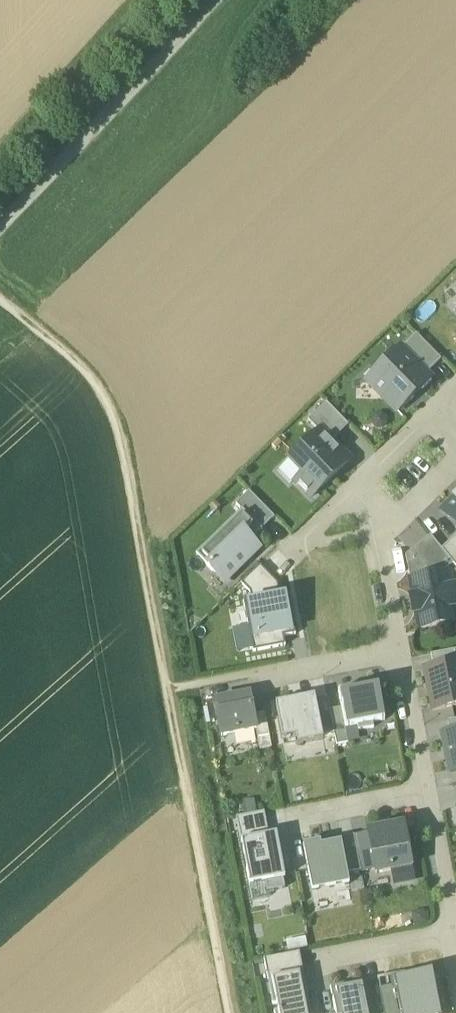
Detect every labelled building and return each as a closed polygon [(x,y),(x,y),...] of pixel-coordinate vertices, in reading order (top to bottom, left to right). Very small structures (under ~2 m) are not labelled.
[(403,352),(426,376),(442,361),(416,335),(400,351),(402,353),(403,352)] [(423,391),(432,382),(426,376),(403,352),(402,353),(393,361),(391,359),(377,372),(379,375),(370,384),(397,413),(415,395),(421,390),(423,391)] [(308,421),(319,433),(320,432),(332,443),(349,426),(326,403),(308,421)] [(332,443),(320,432),(319,433),(289,462),(302,475),(295,481),(312,499),(350,462),(332,443)] [(290,487),(295,481),(302,475),(289,462),(277,474),(290,487)] [(242,511),(262,531),(275,518),(249,493),(236,506),(242,511)] [(441,512),(455,528),(455,500),(455,499),(441,512)] [(258,529),(261,531),(262,531),(242,511),(196,555),(208,568),(243,533),(249,538),(258,529)] [(249,538),(251,541),(261,531),(258,529),(249,538)] [(251,541),(249,538),(243,533),(208,568),(213,573),(219,567),(230,579),(260,550),(251,541)] [(410,582),(444,575),(444,573),(453,565),(442,551),(431,537),(406,557),(410,582)] [(442,551),(453,565),(455,569),(455,537),(442,551)] [(250,593),(251,601),(280,595),(277,584),(260,566),(241,584),(250,593)] [(219,567),(213,573),(224,584),(230,579),(219,567)] [(419,630),(455,623),(455,620),(454,608),(455,607),(455,598),(454,589),(450,590),(447,575),(444,575),(410,582),(413,597),(411,598),(411,601),(414,600),(416,611),(413,612),(414,615),(416,614),(419,630)] [(253,651),(253,653),(286,647),(284,638),(296,635),(287,594),(280,595),(251,601),(244,602),(248,627),(253,651)] [(237,654),(253,651),(248,627),(232,630),(237,654)] [(433,668),(455,663),(455,651),(431,656),(433,668)] [(434,712),(455,708),(455,663),(433,668),(426,669),(434,712)] [(378,686),(339,693),(342,709),(346,730),(357,727),(358,732),(374,729),(373,724),(385,722),(378,686)] [(249,697),(215,703),(222,737),(256,731),(253,716),(249,697)] [(276,706),(283,741),(296,738),(298,746),(323,741),(322,736),(316,701),(315,698),(276,706)] [(316,701),(322,736),(334,734),(330,711),(327,699),(316,701)] [(346,730),(342,709),(330,711),(334,734),(337,747),(348,744),(346,730)] [(260,751),(272,749),(265,714),(253,716),(256,731),(260,751)] [(450,774),(455,773),(455,732),(451,733),(443,735),(450,774)] [(284,748),(298,746),(296,738),(283,741),(284,748)] [(241,842),(269,837),(264,814),(237,819),(241,842)] [(403,827),(368,834),(369,836),(375,871),(376,876),(392,873),(395,886),(414,882),(403,827)] [(277,836),(269,837),(274,865),(280,863),(283,880),(285,880),(277,836)] [(362,874),(375,871),(369,836),(355,839),(355,841),(361,872),(362,874)] [(265,884),(283,880),(280,863),(274,865),(269,837),(241,842),(242,844),(244,843),(249,869),(247,870),(250,886),(265,884)] [(355,841),(341,844),(347,875),(361,872),(355,841)] [(329,887),(330,890),(350,886),(347,875),(341,844),(321,847),(321,843),(303,847),(312,890),(329,887)] [(283,880),(265,884),(267,893),(285,890),(283,880)] [(268,900),(267,893),(265,884),(250,886),(253,903),(268,900)] [(306,940),(286,943),(288,954),(308,950),(306,940)] [(295,971),(296,975),(300,975),(304,997),(308,997),(299,954),(292,955),(295,971)] [(264,960),(267,976),(295,971),(292,955),(264,960)] [(433,970),(390,979),(392,987),(393,990),(396,990),(401,1012),(442,1012),(433,970)] [(275,1012),(311,1012),(308,997),(304,997),(300,998),(296,975),(295,971),(267,976),(273,1005),(277,1005),(278,1012),(274,1012),(275,1012)] [(300,998),(304,997),(300,975),(296,975),(300,998)] [(335,1012),(372,1012),(366,981),(331,988),(335,1012)] [(396,990),(393,990),(392,987),(380,989),(384,1012),(401,1012),(396,990)]
